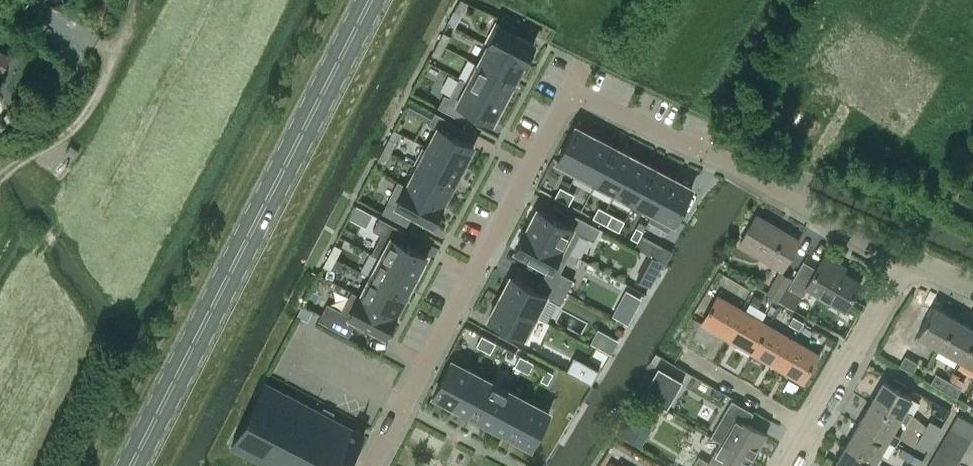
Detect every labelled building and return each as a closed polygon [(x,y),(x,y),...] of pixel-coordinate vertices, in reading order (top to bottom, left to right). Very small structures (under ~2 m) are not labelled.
[(455,10),(462,13),(468,3),(463,0),(460,0),(455,10)] [(522,28),(503,17),(488,44),(524,63),(534,43),(519,35),(522,28)] [(451,35),(444,32),(438,42),(445,46),(451,35)] [(438,42),(432,53),(439,57),(445,46),(438,42)] [(524,63),(488,44),(478,64),(514,82),(524,63)] [(9,56),(0,51),(0,70),(1,70),(9,56)] [(514,82),(478,64),(468,82),(504,101),(514,82)] [(445,94),(438,106),(463,119),(469,108),(493,121),(504,101),(468,82),(459,78),(449,96),(445,94)] [(9,101),(0,91),(0,109),(9,101)] [(411,99),(406,109),(417,115),(422,105),(411,99)] [(772,116),(779,120),(784,113),(777,109),(772,116)] [(429,124),(437,128),(427,147),(462,166),(473,146),(454,136),(460,125),(435,111),(429,124)] [(576,126),(557,161),(577,172),(596,136),(576,126)] [(577,172),(596,182),(615,146),(596,136),(577,172)] [(396,141),(389,138),(384,148),(391,152),(396,141)] [(67,153),(74,157),(75,158),(80,150),(71,145),(67,153)] [(596,182),(615,192),(634,156),(615,146),(596,182)] [(462,166),(427,147),(417,166),(453,185),(462,166)] [(391,152),(384,148),(378,159),(385,163),(391,152)] [(634,156),(615,192),(635,202),(653,167),(634,156)] [(453,185),(417,166),(407,185),(443,204),(453,185)] [(653,167),(635,202),(653,212),(654,212),(672,177),(653,167)] [(653,212),(648,220),(656,224),(669,231),(692,187),(672,177),(654,212),(653,212)] [(389,199),(382,212),(407,225),(413,214),(432,224),(443,204),(407,185),(399,181),(389,199)] [(562,201),(567,190),(560,186),(555,197),(562,201)] [(569,204),(574,194),(567,190),(562,201),(569,204)] [(603,215),(605,210),(598,206),(596,210),(593,217),(600,221),(603,215)] [(529,224),(526,229),(562,248),(570,252),(580,233),(594,240),(600,228),(576,214),(570,226),(537,209),(533,217),(529,224)] [(607,224),(612,214),(605,210),(603,215),(600,221),(607,224)] [(782,268),(799,240),(756,215),(739,244),(782,268)] [(380,258),(381,257),(416,275),(417,274),(419,275),(424,266),(422,265),(427,256),(399,241),(405,230),(380,217),(373,229),(382,234),(372,253),(380,258)] [(656,224),(648,220),(645,226),(653,230),(656,224)] [(644,230),(636,226),(631,237),(638,241),(641,235),(644,230)] [(520,241),(515,250),(548,267),(542,278),(567,291),(573,279),(560,272),(570,252),(562,248),(526,229),(525,231),(523,230),(518,239),(520,241)] [(650,254),(656,243),(641,235),(638,241),(635,246),(650,254)] [(329,254),(336,258),(342,248),(335,244),(329,254)] [(324,265),(331,269),(336,258),(329,254),(324,265)] [(649,254),(646,260),(660,268),(663,262),(649,254)] [(824,256),(816,268),(803,261),(788,286),(801,294),(806,286),(844,309),(859,283),(834,269),(837,264),(824,256)] [(381,257),(380,258),(371,276),(406,295),(416,275),(381,257)] [(779,272),(768,293),(778,299),(790,278),(779,272)] [(406,295),(371,276),(361,295),(396,314),(406,295)] [(560,304),(567,291),(542,278),(536,289),(511,276),(500,297),(535,315),(545,296),(558,302),(560,304)] [(625,288),(611,315),(627,323),(641,296),(625,288)] [(327,303),(319,319),(328,324),(349,335),(357,320),(385,335),(396,314),(361,295),(352,291),(341,310),(337,308),(327,303)] [(701,323),(727,338),(743,310),(717,295),(701,323)] [(754,295),(750,303),(758,308),(763,300),(754,295)] [(535,315),(500,297),(499,299),(496,298),(491,307),(494,308),(489,317),(524,336),(535,315)] [(302,305),(297,315),(308,321),(313,310),(302,305)] [(917,334),(939,347),(955,318),(933,306),(917,334)] [(752,352),(768,324),(743,310),(727,338),(752,352)] [(787,327),(796,332),(802,321),(793,316),(787,327)] [(972,337),(972,329),(955,318),(939,347),(960,359),(972,337)] [(776,366),(793,338),(768,324),(752,352),(776,366)] [(805,327),(802,331),(810,335),(812,331),(805,327)] [(598,328),(591,342),(602,347),(609,334),(598,328)] [(476,345),(483,349),(489,338),(482,335),(476,345)] [(960,359),(972,367),(972,337),(960,359)] [(496,342),(489,338),(483,349),(490,353),(496,342)] [(793,338),(776,366),(802,381),(818,353),(793,338)] [(901,354),(897,361),(901,364),(906,356),(901,354)] [(515,365),(522,369),(527,359),(520,355),(515,365)] [(914,372),(919,362),(906,355),(906,356),(901,364),(914,372)] [(574,356),(567,370),(591,383),(598,369),(574,356)] [(534,362),(527,359),(522,369),(529,373),(534,362)] [(452,360),(434,395),(454,406),(472,370),(452,360)] [(682,381),(657,367),(641,394),(665,408),(682,381)] [(548,383),(553,373),(546,369),(541,379),(548,383)] [(473,416),(491,380),(472,370),(454,406),(473,416)] [(932,382),(943,389),(949,379),(937,372),(932,382)] [(953,372),(949,379),(956,383),(960,376),(953,372)] [(949,379),(943,389),(957,397),(963,387),(956,383),(949,379)] [(492,426),(510,390),(491,380),(473,416),(492,426)] [(870,401),(906,422),(910,414),(904,410),(911,398),(882,381),(870,401)] [(265,382),(231,446),(270,465),(347,465),(349,463),(352,464),(353,463),(350,461),(364,434),(265,382)] [(511,436),(530,401),(510,390),(492,426),(511,436)] [(711,436),(720,442),(721,441),(751,458),(766,434),(747,423),(753,412),(732,400),(711,436)] [(531,446),(549,411),(530,401),(511,436),(531,446)] [(905,423),(906,422),(870,401),(857,423),(895,445),(899,437),(891,432),(898,419),(905,423)] [(971,439),(972,436),(972,423),(957,414),(950,427),(971,439)] [(630,440),(640,422),(628,415),(617,432),(630,440)] [(923,432),(934,438),(940,428),(929,422),(923,432)] [(894,445),(895,445),(857,423),(845,444),(874,461),(886,440),(894,445)] [(971,439),(950,427),(943,438),(965,450),(971,439)] [(928,450),(934,438),(923,432),(916,443),(928,450)] [(943,438),(937,449),(958,461),(965,450),(943,438)] [(751,458),(721,441),(709,460),(699,455),(692,465),(747,465),(751,458)] [(833,465),(835,465),(871,465),(874,461),(845,444),(833,465)] [(922,460),(903,448),(899,454),(919,465),(922,460)] [(937,449),(931,459),(943,465),(955,465),(958,461),(937,449)]
